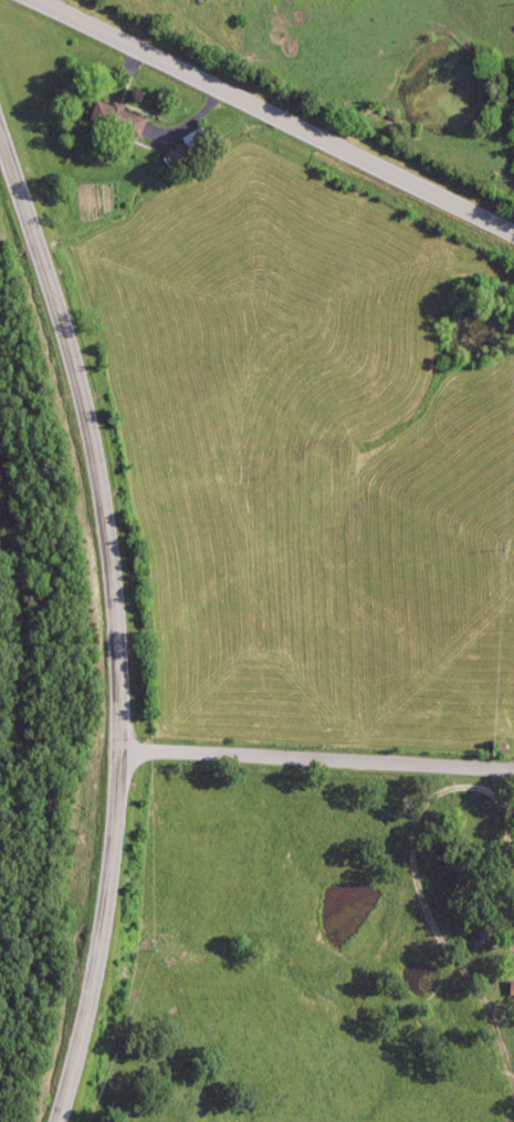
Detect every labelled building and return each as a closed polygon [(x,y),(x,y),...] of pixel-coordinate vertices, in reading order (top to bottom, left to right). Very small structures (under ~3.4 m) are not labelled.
[(144,115),(93,103),(87,126),(138,139),(144,115)] [(186,148),(202,146),(201,133),(184,135),(186,148)]
